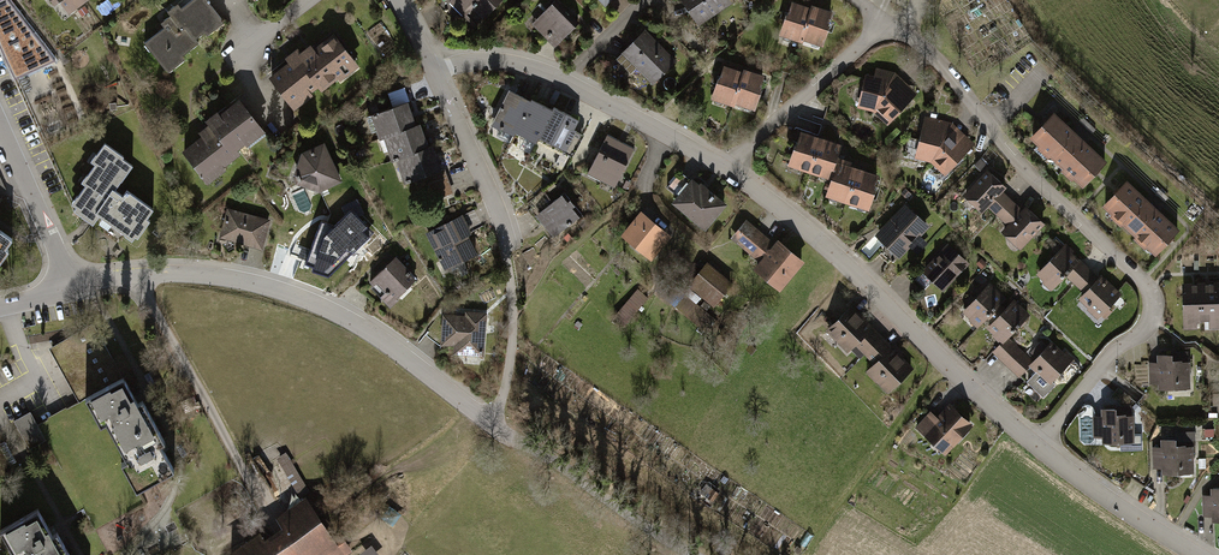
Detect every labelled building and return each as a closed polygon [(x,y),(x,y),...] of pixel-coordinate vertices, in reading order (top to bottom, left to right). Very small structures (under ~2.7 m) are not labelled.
[(13,76),(51,60),(5,0),(0,0),(0,49),(13,76)] [(70,20),(89,6),(84,0),(56,0),(70,20)] [(172,18),(175,22),(198,51),(227,29),(204,0),(200,0),(172,18)] [(473,26),(499,0),(448,0),(473,26)] [(607,11),(618,0),(596,0),(607,11)] [(699,27),(733,6),(729,0),(682,0),(699,27)] [(812,7),(792,1),(781,35),(801,41),(812,7)] [(553,7),(531,30),(555,54),(577,31),(553,7)] [(833,14),(812,7),(801,41),(822,48),(833,14)] [(167,71),(198,51),(175,22),(143,43),(167,71)] [(645,31),(622,54),(653,86),(676,63),(645,31)] [(334,91),(360,71),(332,38),(306,55),(334,91)] [(267,76),(296,114),(316,101),(314,98),(320,94),(323,97),(334,91),(306,55),(300,60),(297,56),(267,76)] [(718,80),(711,101),(734,108),(735,106),(745,73),(724,67),(719,81),(718,80)] [(746,71),(745,73),(735,106),(755,112),(766,77),(746,71)] [(891,129),(919,98),(898,77),(877,72),(876,80),(868,79),(860,112),(877,116),(891,129)] [(533,101),(507,89),(488,127),(514,140),(516,136),(533,101)] [(552,111),(533,101),(516,136),(567,160),(580,134),(573,131),(579,120),(554,108),(552,111)] [(236,163),(267,138),(243,105),(210,126),(213,130),(236,163)] [(408,109),(372,122),(380,146),(417,133),(408,109)] [(1109,170),(1056,119),(1031,145),(1085,196),(1109,170)] [(955,126),(927,121),(918,162),(934,165),(948,179),(977,148),(955,126)] [(236,163),(213,130),(180,152),(206,186),(236,163)] [(386,144),(397,168),(431,154),(422,131),(417,133),(386,144)] [(800,132),(788,167),(809,174),(820,139),(800,132)] [(635,147),(607,133),(588,171),(616,185),(635,147)] [(820,139),(809,174),(831,181),(837,162),(843,146),(820,139)] [(342,186),(324,147),(302,157),(292,185),(319,196),(342,186)] [(136,245),(158,215),(124,190),(137,171),(107,150),(94,169),(97,171),(84,190),(87,192),(73,212),(97,229),(103,221),(136,245)] [(397,168),(407,190),(444,177),(434,153),(431,154),(397,168)] [(831,181),(826,198),(848,205),(860,169),(837,162),(831,181)] [(860,169),(848,205),(870,212),(882,177),(860,169)] [(1006,188),(987,171),(963,197),(981,214),(987,208),(998,218),(1013,202),(1002,192),(1006,188)] [(692,175),(670,200),(703,229),(726,203),(692,175)] [(1179,232),(1125,182),(1100,209),(1154,258),(1179,232)] [(581,215),(563,191),(535,212),(553,236),(581,215)] [(1013,202),(998,218),(1007,226),(1001,233),(1021,251),(1044,225),(1026,208),(1023,211),(1013,202)] [(932,228),(908,205),(878,237),(901,259),(932,228)] [(378,245),(360,206),(337,216),(328,244),(355,256),(378,245)] [(672,234),(641,209),(621,233),(653,258),(672,234)] [(273,225),(228,212),(220,241),(265,253),(273,225)] [(806,259),(780,238),(776,243),(746,218),(731,237),(760,260),(754,267),(781,289),(806,259)] [(462,221),(428,238),(448,276),(482,259),(462,221)] [(16,239),(0,228),(0,261),(16,239)] [(968,263),(947,243),(921,270),(942,290),(968,263)] [(1078,259),(1068,251),(1040,281),(1056,295),(1068,282),(1075,289),(1090,272),(1082,266),(1078,259)] [(399,261),(369,288),(390,310),(419,284),(399,261)] [(732,282),(708,262),(689,284),(713,305),(732,282)] [(1090,272),(1075,289),(1086,297),(1080,304),(1106,322),(1124,298),(1090,272)] [(1005,298),(989,282),(960,311),(976,326),(1005,298)] [(1201,283),(1182,283),(1182,328),(1201,328),(1201,283)] [(1201,283),(1201,328),(1218,328),(1218,283),(1201,283)] [(678,288),(668,300),(708,332),(718,321),(678,288)] [(648,297),(638,289),(614,315),(624,324),(648,297)] [(1028,314),(1013,298),(985,327),(1000,343),(1006,337),(1028,314)] [(861,352),(880,333),(852,305),(827,331),(844,348),(850,342),(861,352)] [(465,316),(442,314),(439,346),(453,347),(452,355),(483,358),(487,314),(466,312),(465,316)] [(93,321),(46,347),(76,401),(86,396),(123,375),(93,321)] [(912,364),(880,333),(861,352),(869,360),(862,367),(886,390),(912,364)] [(991,352),(1017,377),(1027,366),(1031,362),(1006,337),(1000,343),(991,352)] [(1052,341),(1031,362),(1027,366),(1047,385),(1072,359),(1052,341)] [(751,354),(757,347),(751,343),(746,350),(751,354)] [(1177,351),(1158,351),(1158,360),(1148,360),(1149,382),(1159,381),(1160,387),(1191,386),(1190,356),(1177,357),(1177,351)] [(174,468),(123,375),(86,396),(137,488),(174,468)] [(974,427),(950,405),(937,418),(930,412),(915,428),(946,457),(974,427)] [(1120,406),(1101,407),(1101,415),(1091,416),(1092,437),(1102,437),(1102,442),(1134,441),(1133,412),(1120,412),(1120,406)] [(30,411),(14,421),(29,449),(46,440),(30,411)] [(1181,438),(1161,439),(1162,447),(1152,448),(1152,469),(1163,469),(1163,474),(1195,473),(1194,444),(1181,444),(1181,438)] [(290,451),(276,457),(284,473),(275,478),(282,494),(295,488),(299,497),(309,492),(290,451)] [(1209,486),(1209,494),(1199,494),(1200,516),(1210,515),(1211,521),(1218,521),(1218,485),(1209,486)] [(225,551),(228,554),(295,554),(299,552),(301,554),(342,554),(350,550),(338,531),(331,536),(304,495),(274,516),(280,525),(274,529),(264,536),(259,528),(225,551)] [(44,520),(6,541),(14,554),(61,554),(44,520)] [(362,551),(364,554),(381,554),(373,543),(362,551)]
